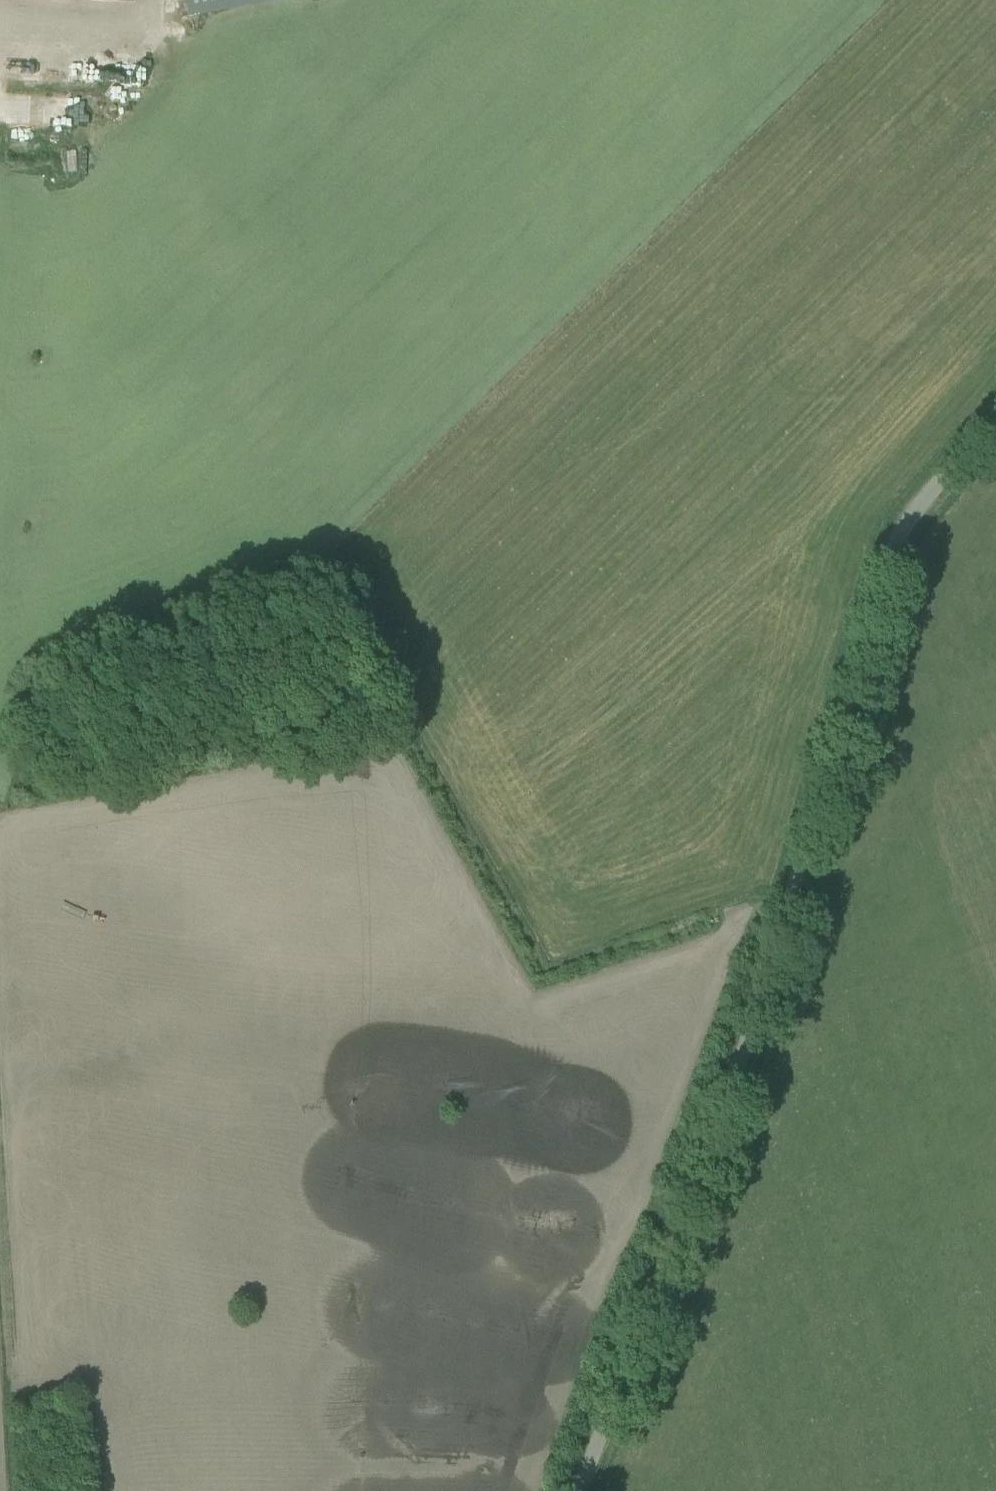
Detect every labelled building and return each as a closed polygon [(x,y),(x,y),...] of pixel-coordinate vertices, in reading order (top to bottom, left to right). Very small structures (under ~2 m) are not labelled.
[(277,0),(186,0),(190,16),(277,0)] [(126,96),(32,95),(32,119),(92,120),(92,113),(126,113),(126,96)]
